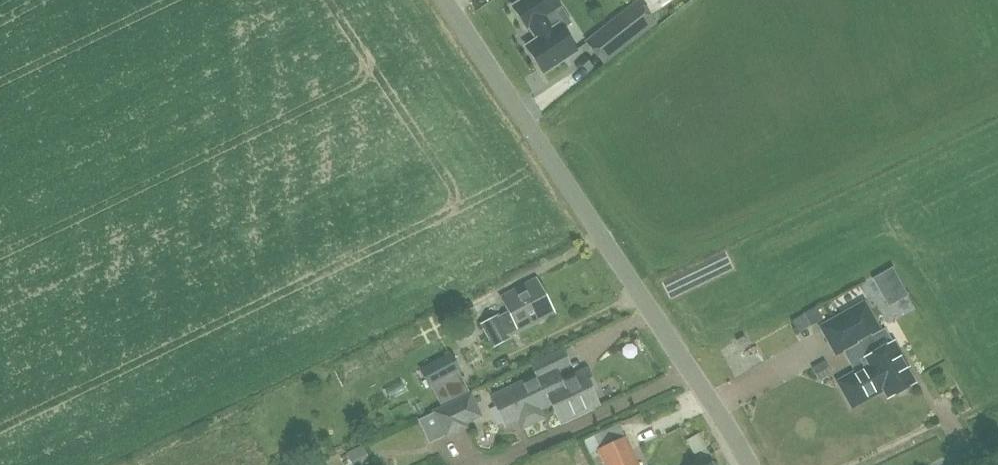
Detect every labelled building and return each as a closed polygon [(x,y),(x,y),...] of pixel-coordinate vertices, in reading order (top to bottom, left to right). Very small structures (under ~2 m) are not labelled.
[(576,52),(561,28),(555,32),(545,17),(560,6),(556,0),(523,0),(513,7),(527,28),(529,27),(537,39),(526,47),(544,73),(576,52)] [(603,64),(654,24),(637,3),(587,43),(603,64)] [(889,307),(909,296),(893,268),(873,279),(889,307)] [(501,296),(509,312),(500,317),(499,316),(481,325),(493,347),(511,338),(510,337),(519,332),(520,333),(557,313),(538,276),(501,296)] [(861,341),(873,362),(874,364),(843,381),(856,406),(887,388),(892,397),(898,393),(903,394),(909,391),(911,386),(917,383),(909,368),(911,366),(898,342),(883,350),(875,334),(883,329),(868,303),(826,326),(840,353),(861,341)] [(821,310),(799,323),(806,334),(828,321),(821,310)] [(566,348),(550,356),(537,362),(543,374),(497,396),(509,422),(523,416),(526,421),(530,422),(543,416),(545,412),(543,407),(556,401),(564,420),(602,402),(594,386),(598,384),(592,369),(565,382),(558,367),(572,361),(566,348)] [(452,353),(423,368),(442,404),(471,389),(452,353)] [(408,379),(389,392),(395,401),(414,389),(408,379)] [(433,437),(467,421),(483,413),(474,394),(424,418),(433,437)] [(700,455),(713,449),(706,435),(694,440),(700,455)] [(626,437),(598,449),(605,464),(640,464),(626,437)] [(336,457),(320,464),(341,464),(336,457)]
